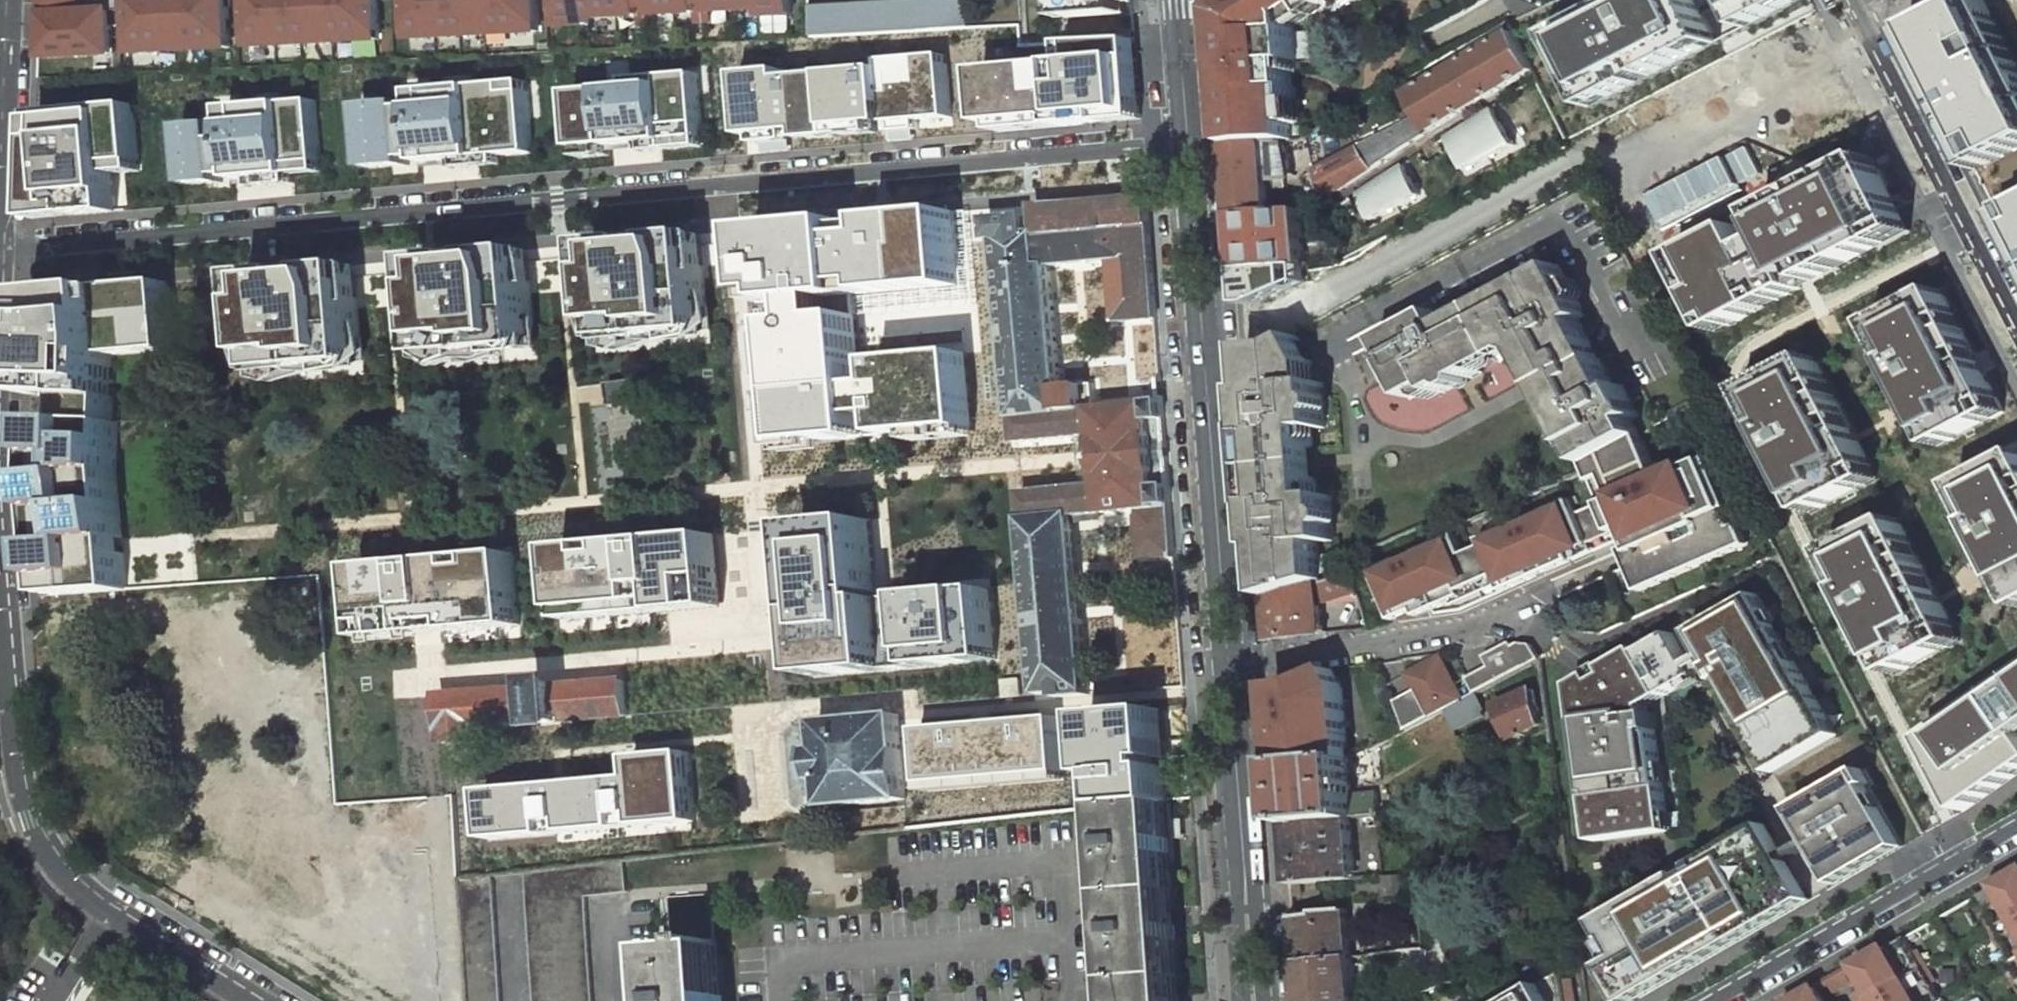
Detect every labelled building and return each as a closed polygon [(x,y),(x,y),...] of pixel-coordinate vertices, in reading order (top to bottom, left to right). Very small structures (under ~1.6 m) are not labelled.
[(42,13),(60,12),(60,0),(42,0),(42,13)] [(81,0),(60,0),(60,12),(82,11),(81,0)] [(133,52),(230,47),(227,0),(182,0),(183,10),(183,21),(169,21),(168,11),(168,0),(130,0),(133,52)] [(250,46),(380,39),(378,0),(331,0),(331,3),(332,11),(319,12),(319,4),(319,0),(280,0),(281,6),(281,14),(269,14),(268,6),(268,0),(248,0),(250,46)] [(538,0),(491,0),(491,2),(480,3),(480,0),(441,0),(442,5),(429,6),(429,0),(408,0),(410,38),(539,31),(538,0)] [(780,0),(558,0),(559,26),(590,24),(590,17),(639,15),(639,24),(655,23),(655,13),(695,12),(696,21),(712,20),(711,11),(760,8),(760,15),(781,14),(780,0)] [(971,27),(969,0),(948,0),(811,7),(813,36),(852,34),(942,29),(971,27)] [(1060,19),(1125,13),(1124,2),(1133,1),(1133,0),(1058,0),(1060,19)] [(1221,33),(1223,57),(1228,60),(1231,88),(1226,91),(1226,92),(1228,116),(1233,115),(1235,145),(1283,142),(1292,141),(1291,124),(1298,123),(1293,74),(1299,72),(1295,26),(1334,0),(1226,0),(1223,2),(1219,10),(1220,22),(1221,33)] [(1345,9),(1360,0),(1340,0),(1345,9)] [(1558,38),(1595,110),(1721,44),(1708,19),(1722,11),(1736,4),(1749,29),(1808,0),(1632,0),(1558,38)] [(1978,171),(2016,151),(2016,64),(1984,0),(1980,0),(1909,36),(1978,171)] [(332,11),(331,3),(319,4),(319,12),(332,11)] [(281,14),(281,6),(268,6),(269,14),(281,14)] [(40,57),(112,53),(110,9),(82,11),(42,13),(40,57)] [(183,21),(183,10),(168,11),(169,21),(183,21)] [(1515,32),(1410,94),(1431,131),(1534,70),(1515,32)] [(953,117),(948,63),(923,66),(922,57),(885,60),(886,68),(786,77),(786,69),(757,72),(758,81),(743,82),(748,135),(757,134),(804,130),(891,122),(953,117)] [(1142,118),(1137,57),(1059,63),(1060,81),(986,88),(989,123),(999,122),(1000,131),(1142,118)] [(704,137),(699,72),(644,77),(645,88),(630,90),(630,87),(575,92),(580,148),(608,146),(641,143),(704,137)] [(645,88),(644,77),(629,79),(630,87),(630,90),(645,88)] [(528,81),(508,83),(509,92),(529,91),(528,81)] [(405,103),(373,106),(375,118),(364,119),(369,167),(411,164),(410,159),(409,141),(421,140),(423,158),(423,162),(453,160),(502,155),(534,152),(529,91),(509,92),(508,83),(432,90),(433,105),(418,106),(405,107),(405,103)] [(432,90),(417,91),(418,106),(433,105),(432,90)] [(218,125),(183,128),(189,184),(223,181),(222,163),(234,161),(236,180),(250,178),(294,174),(293,164),(323,162),(317,100),(244,106),(246,122),(230,123),(232,138),(220,139),(218,125)] [(134,104),(38,113),(35,219),(117,211),(114,173),(113,163),(139,161),(134,104)] [(246,122),(244,106),(229,108),(230,123),(246,122)] [(375,118),(373,106),(363,107),(364,119),(375,118)] [(1499,108),(1470,123),(1490,160),(1519,146),(1499,108)] [(1359,146),(1315,169),(1325,195),(1340,190),(1426,135),(1415,117),(1396,128),(1359,146)] [(923,119),(891,122),(892,141),(916,139),(915,129),(924,128),(923,119)] [(878,123),(804,130),(805,139),(878,132),(878,123)] [(791,131),(757,134),(758,143),(763,143),(764,153),(793,150),(791,131)] [(705,146),(704,137),(641,143),(641,151),(705,146)] [(421,140),(409,141),(410,159),(423,158),(421,140)] [(1235,145),(1230,145),(1233,177),(1236,214),(1272,211),(1269,174),(1290,173),(1283,142),(1235,145)] [(1751,144),(1643,191),(1662,237),(1771,191),(1751,144)] [(609,155),(608,146),(580,148),(580,157),(609,155)] [(502,155),(453,160),(454,169),(503,164),(502,155)] [(1742,229),(1682,260),(1719,332),(1819,281),(1914,233),(1895,196),(1877,160),(1766,216),(1776,236),(1752,248),(1742,229)] [(139,161),(113,163),(114,173),(140,171),(139,161)] [(323,162),(293,164),(294,174),(323,171),(323,162)] [(1391,212),(1424,191),(1405,163),(1373,184),(1391,212)] [(294,174),(250,178),(251,187),(295,183),(294,174)] [(1157,318),(1148,196),(1036,205),(1037,215),(990,218),(992,238),(999,237),(1018,442),(1095,435),(1100,485),(1022,492),(1041,694),(1059,692),(1059,697),(1089,693),(1074,517),(1139,512),(1143,560),(1154,559),(1154,569),(1176,568),(1163,401),(1091,406),(1090,382),(1060,384),(1051,264),(1112,260),(1117,321),(1157,318)] [(1997,212),(2016,250),(2016,202),(1997,212)] [(1272,211),(1236,214),(1241,268),(1273,265),(1304,263),(1300,209),(1272,211)] [(962,285),(956,211),(756,229),(763,303),(783,301),(796,443),(975,427),(968,353),(863,362),(856,295),(962,285)] [(666,247),(702,243),(701,234),(665,237),(666,247)] [(709,319),(702,243),(666,247),(665,237),(595,243),(599,285),(607,285),(609,309),(601,310),(604,340),(692,332),(691,321),(709,319)] [(529,260),(528,249),(492,253),(493,263),(529,260)] [(493,263),(492,253),(422,259),(426,300),(430,300),(432,318),(428,318),(431,357),(520,348),(519,337),(536,336),(529,260),(493,263)] [(356,265),(319,268),(320,279),(357,276),(356,265)] [(1529,341),(1545,373),(1552,386),(1601,360),(1594,346),(1582,322),(1588,319),(1585,312),(1561,265),(1469,314),(1445,327),(1436,311),(1381,341),(1389,357),(1412,401),(1439,386),(1441,388),(1444,394),(1485,372),(1482,366),(1529,341)] [(267,273),(249,275),(258,372),(346,364),(345,353),(363,351),(357,276),(320,279),(319,268),(267,273)] [(176,340),(171,282),(32,294),(30,394),(67,396),(66,420),(43,419),(42,473),(48,545),(123,538),(117,470),(118,422),(113,421),(114,396),(105,396),(106,368),(115,368),(115,346),(176,340)] [(609,309),(607,285),(599,285),(601,310),(609,309)] [(1944,291),(1878,325),(1917,401),(1940,447),(2006,414),(1983,366),(1944,291)] [(710,331),(709,319),(691,321),(692,332),(710,331)] [(1251,388),(1256,452),(1258,453),(1259,468),(1260,483),(1315,478),(1313,463),(1312,448),(1310,428),(1324,427),(1321,382),(1314,383),(1307,383),(1305,365),(1308,365),(1312,363),(1305,350),(1297,337),(1296,335),(1282,343),(1246,345),(1249,367),(1249,370),(1250,372),(1251,388)] [(365,362),(363,351),(345,353),(346,364),(365,362)] [(1814,355),(1747,390),(1788,466),(1812,512),(1879,477),(1859,438),(1814,355)] [(1562,419),(1584,463),(1585,465),(1591,462),(1640,436),(1639,435),(1631,418),(1637,415),(1623,387),(1617,390),(1601,360),(1552,386),(1567,416),(1562,419)] [(639,380),(609,384),(618,447),(626,462),(630,466),(636,469),(651,472),(644,398),(642,398),(639,380)] [(1658,477),(1640,436),(1591,462),(1598,480),(1608,476),(1617,496),(1581,512),(1574,496),(1536,513),(1539,520),(1522,527),(1519,520),(1483,536),(1486,543),(1468,551),(1459,531),(1419,549),(1421,553),(1404,560),(1402,556),(1375,568),(1396,617),(1418,607),(1424,605),(1420,597),(1429,593),(1435,607),(1455,598),(1453,593),(1499,573),(1506,588),(1577,557),(1573,549),(1618,529),(1626,546),(1623,547),(1628,558),(1642,590),(1748,543),(1709,455),(1658,477)] [(1961,486),(1999,561),(2016,596),(2016,457),(1961,486)] [(1323,582),(1320,543),(1334,542),(1330,495),(1316,496),(1315,478),(1260,483),(1259,484),(1262,517),(1265,548),(1269,597),(1317,584),(1323,582)] [(1897,518),(1831,552),(1872,631),(1895,675),(1961,641),(1939,599),(1897,518)] [(999,659),(993,588),(873,599),(873,591),(878,591),(871,519),(803,525),(817,675),(999,659)] [(737,599),(731,531),(723,531),(728,600),(737,599)] [(123,538),(48,545),(50,566),(104,561),(103,555),(124,553),(123,538)] [(717,538),(564,550),(569,620),(723,606),(717,538)] [(128,590),(124,553),(103,555),(104,561),(50,566),(53,595),(128,590)] [(520,625),(515,554),(361,567),(367,639),(520,625)] [(1350,574),(1323,582),(1317,584),(1319,604),(1358,591),(1350,574)] [(1317,584),(1269,597),(1272,636),(1322,631),(1319,604),(1317,584)] [(1839,732),(1761,589),(1695,625),(1716,664),(1718,663),(1725,677),(1723,678),(1730,690),(1773,768),(1839,732)] [(1424,605),(1418,607),(1421,613),(1435,607),(1429,593),(1420,597),(1424,605)] [(1576,683),(1596,839),(1672,829),(1656,711),(1649,712),(1648,701),(1663,693),(1667,698),(1701,679),(1678,637),(1644,655),(1640,649),(1584,679),(1576,683)] [(1468,679),(1476,694),(1541,659),(1533,645),(1520,644),(1515,647),(1513,643),(1485,657),(1491,667),(1468,679)] [(1147,653),(1150,683),(1180,681),(1178,650),(1147,653)] [(1445,709),(1463,700),(1441,659),(1408,676),(1416,691),(1395,701),(1406,730),(1445,709)] [(1304,685),(1276,687),(1282,762),(1350,756),(1344,689),(1333,669),(1304,685)] [(1927,741),(1964,811),(2016,774),(2016,677),(2012,680),(1927,741)] [(1023,696),(1021,679),(1004,681),(1006,697),(1023,696)] [(629,715),(626,680),(558,686),(558,684),(536,685),(536,688),(447,695),(452,743),(483,740),(482,727),(540,723),(540,726),(561,725),(561,721),(629,715)] [(1534,689),(1495,707),(1511,744),(1542,724),(1534,689)] [(1463,700),(1445,709),(1455,730),(1482,716),(1473,695),(1463,700)] [(1162,708),(1092,714),(1097,775),(1109,774),(1111,807),(1168,802),(1167,780),(1192,778),(1190,757),(1166,759),(1162,708)] [(899,714),(819,722),(822,749),(811,750),(814,780),(825,780),(827,807),(907,799),(899,714)] [(1060,718),(921,731),(927,785),(1065,772),(1060,718)] [(1350,756),(1282,762),(1287,823),(1351,818),(1364,817),(1380,815),(1378,793),(1353,795),(1352,780),(1376,778),(1369,748),(1357,755),(1350,756)] [(692,756),(636,760),(637,781),(560,787),(487,792),(490,841),(697,825),(692,756)] [(1864,769),(1794,809),(1837,884),(1873,863),(1903,846),(1869,787),(1873,784),(1864,769)] [(1192,780),(1171,781),(1173,800),(1193,798),(1192,780)] [(1168,802),(1111,807),(1126,1000),(1178,1000),(1168,802)] [(1380,815),(1364,817),(1365,827),(1388,825),(1386,814),(1380,815)] [(1351,818),(1287,823),(1292,885),(1302,884),(1356,879),(1351,818)] [(1625,1000),(1631,1000),(1728,946),(1810,899),(1769,824),(1695,864),(1698,869),(1679,880),(1676,875),(1598,920),(1620,957),(1605,965),(1625,1000)] [(341,919),(372,867),(347,852),(316,904),(341,919)] [(527,872),(536,1000),(594,1000),(587,896),(628,891),(624,861),(527,872)] [(1415,873),(1383,876),(1385,896),(1417,893),(1415,873)] [(1977,896),(2015,963),(2011,965),(2016,976),(2016,874),(1977,896)] [(197,876),(181,903),(354,1000),(379,1000),(389,984),(197,876)] [(464,879),(473,1000),(501,1000),(492,876),(464,879)] [(1302,884),(1292,885),(1293,897),(1303,896),(1302,884)] [(712,896),(670,899),(674,949),(716,946),(712,896)] [(1318,915),(1295,917),(1299,962),(1351,957),(1347,909),(1318,911),(1318,915)] [(373,963),(403,961),(401,912),(371,913),(373,963)] [(1857,966),(1871,991),(1860,997),(1863,1000),(1943,1000),(1906,937),(1857,966)] [(665,949),(668,995),(669,1000),(720,1000),(716,946),(674,949),(665,949)] [(1424,947),(1401,949),(1404,971),(1427,969),(1424,947)] [(1299,962),(1302,1000),(1355,1000),(1351,957),(1299,962)] [(1562,972),(1511,1000),(1566,1000),(1562,972)] [(1818,988),(1796,1000),(1825,1000),(1818,988)]
